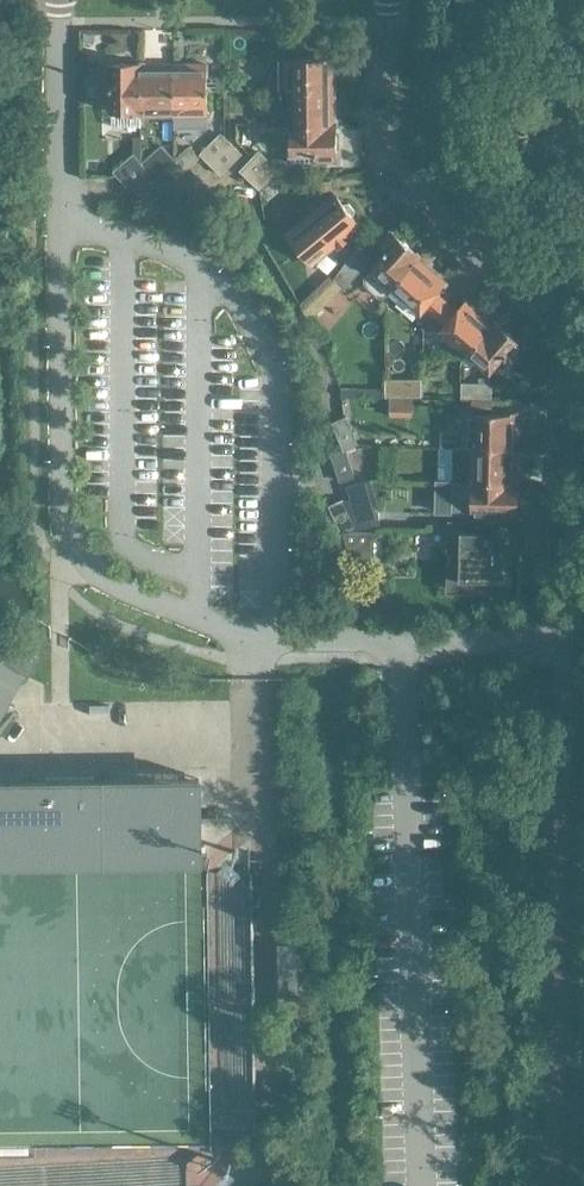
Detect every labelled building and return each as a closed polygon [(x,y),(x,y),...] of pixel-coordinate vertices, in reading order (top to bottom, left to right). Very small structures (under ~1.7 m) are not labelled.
[(292,38),(292,47),(311,47),(311,31),(296,31),(296,38),(292,38)] [(283,90),(290,90),(333,89),(333,73),(335,73),(335,59),(283,59),(283,90)] [(142,116),(142,66),(142,63),(114,63),(114,61),(103,61),(103,87),(110,87),(110,88),(112,88),(113,127),(142,127),(142,116)] [(228,61),(228,73),(239,72),(239,61),(228,61)] [(175,116),(174,66),(174,64),(157,64),(157,66),(142,66),(142,116),(175,116)] [(190,66),(174,66),(175,116),(208,115),(207,64),(190,64),(190,66)] [(335,89),(333,89),(290,90),(291,124),(334,123),(334,108),(335,107),(335,89)] [(337,123),(334,123),(291,124),(291,152),(315,152),(315,154),(316,154),(316,162),(339,162),(339,150),(337,150),(337,123)] [(211,164),(232,144),(221,134),(201,154),(211,164)] [(139,167),(143,164),(142,163),(142,137),(134,137),(134,154),(114,171),(127,186),(143,172),(139,167)] [(232,144),(211,164),(221,174),(242,154),(232,144)] [(152,182),(168,168),(168,167),(177,159),(177,158),(165,145),(143,164),(139,167),(143,172),(152,182)] [(189,147),(177,158),(177,159),(168,167),(168,168),(178,177),(199,158),(189,147)] [(250,179),(269,161),(259,152),(241,170),(250,179)] [(269,161),(250,179),(260,189),(278,170),(269,161)] [(353,215),(355,210),(349,203),(344,204),(338,195),(290,230),(312,259),(336,242),(340,247),(349,239),(345,235),(360,223),(353,215)] [(372,269),(373,270),(365,278),(366,284),(380,296),(386,296),(394,288),(417,261),(421,256),(400,238),(402,236),(393,229),(379,245),(385,250),(385,251),(386,252),(372,269)] [(346,287),(363,264),(351,255),(335,278),(346,287)] [(436,277),(417,261),(394,288),(422,313),(420,315),(430,323),(447,303),(436,294),(446,283),(437,275),(436,277)] [(319,289),(302,306),(310,319),(329,300),(319,289)] [(456,311),(447,303),(430,323),(440,332),(442,330),(468,353),(492,325),(473,309),(474,308),(466,300),(456,311)] [(496,321),(492,325),(468,353),(490,373),(505,357),(507,355),(513,361),(527,345),(518,337),(517,339),(496,321)] [(425,393),(425,375),(392,375),(393,413),(416,413),(415,393),(425,393)] [(473,399),(490,398),(490,384),(462,384),(461,399),(473,399)] [(492,398),(490,398),(473,399),(474,407),(492,407),(492,398)] [(468,414),(467,446),(515,447),(516,433),(518,433),(518,413),(505,413),(505,415),(468,414)] [(333,423),(344,449),(358,444),(347,417),(333,423)] [(366,444),(358,444),(344,449),(332,454),(341,481),(354,476),(352,470),(372,463),(366,444)] [(515,447),(467,446),(454,446),(453,479),(515,480),(515,466),(517,466),(517,447),(515,447)] [(381,500),(371,479),(347,486),(351,499),(344,501),(344,500),(330,506),(342,532),(343,532),(343,531),(355,525),(356,528),(380,525),(381,500)] [(520,502),(520,494),(518,491),(518,481),(515,480),(453,479),(453,515),(489,515),(489,521),(497,521),(497,515),(517,516),(518,505),(520,502)] [(448,521),(448,529),(452,529),(465,529),(465,521),(448,521)] [(451,530),(450,589),(493,590),(493,580),(512,581),(513,550),(494,549),(494,531),(451,530)] [(351,559),(343,532),(342,532),(330,535),(337,563),(351,559)] [(341,594),(341,614),(359,614),(359,594),(341,594)] [(14,675),(15,671),(21,673),(29,652),(3,641),(5,636),(0,634),(0,710),(14,675)] [(18,715),(15,711),(0,727),(0,734),(18,715)] [(98,836),(98,786),(0,785),(0,836),(98,836)] [(216,872),(220,1134),(257,1133),(254,871),(216,872)] [(304,1015),(304,944),(279,944),(280,1015),(304,1015)] [(187,1157),(0,1167),(0,1185),(188,1185),(187,1157)]
